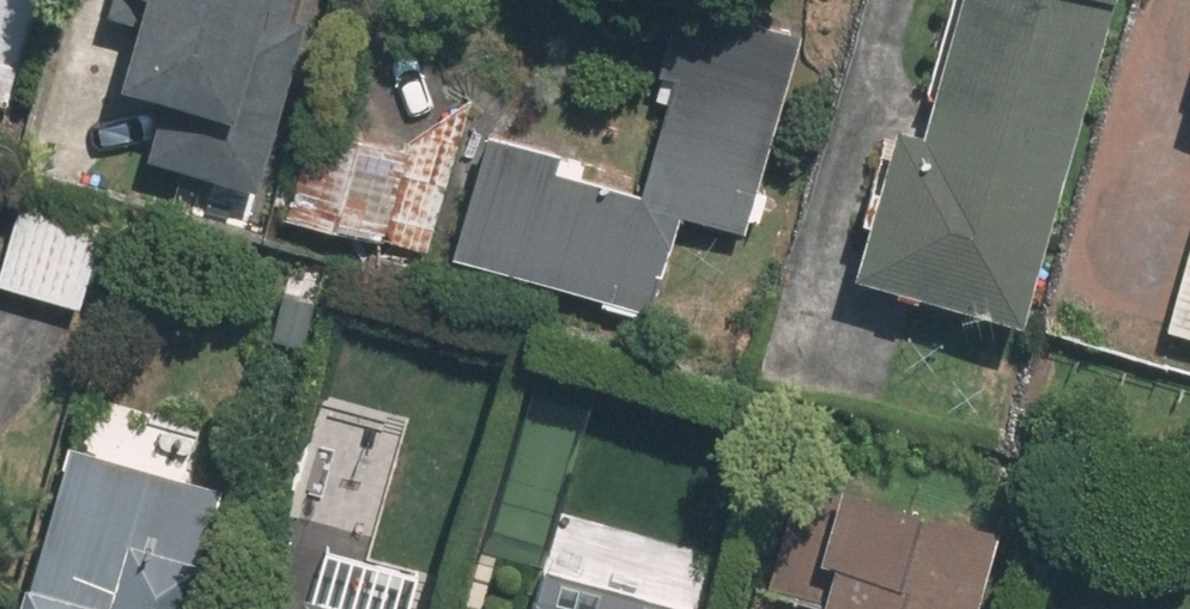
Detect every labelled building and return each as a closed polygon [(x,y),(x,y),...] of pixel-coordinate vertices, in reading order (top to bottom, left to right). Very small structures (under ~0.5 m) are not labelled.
[(132,69),(175,84),(152,148),(248,183),(312,4),(300,0),(156,0),(132,69)] [(806,22),(737,0),(687,0),(632,172),(491,127),(454,245),(654,308),(686,206),(742,224),(806,22)] [(876,268),(1040,313),(1126,0),(968,0),(932,129),(916,125),(876,268)] [(119,198),(30,173),(2,275),(91,300),(119,198)] [(1164,328),(1189,335),(1189,240),(1164,328)] [(73,431),(25,608),(177,608),(215,469),(73,431)] [(819,477),(791,589),(834,600),(832,608),(968,608),(990,519),(819,477)] [(718,605),(550,555),(534,608),(717,608),(718,605)]
